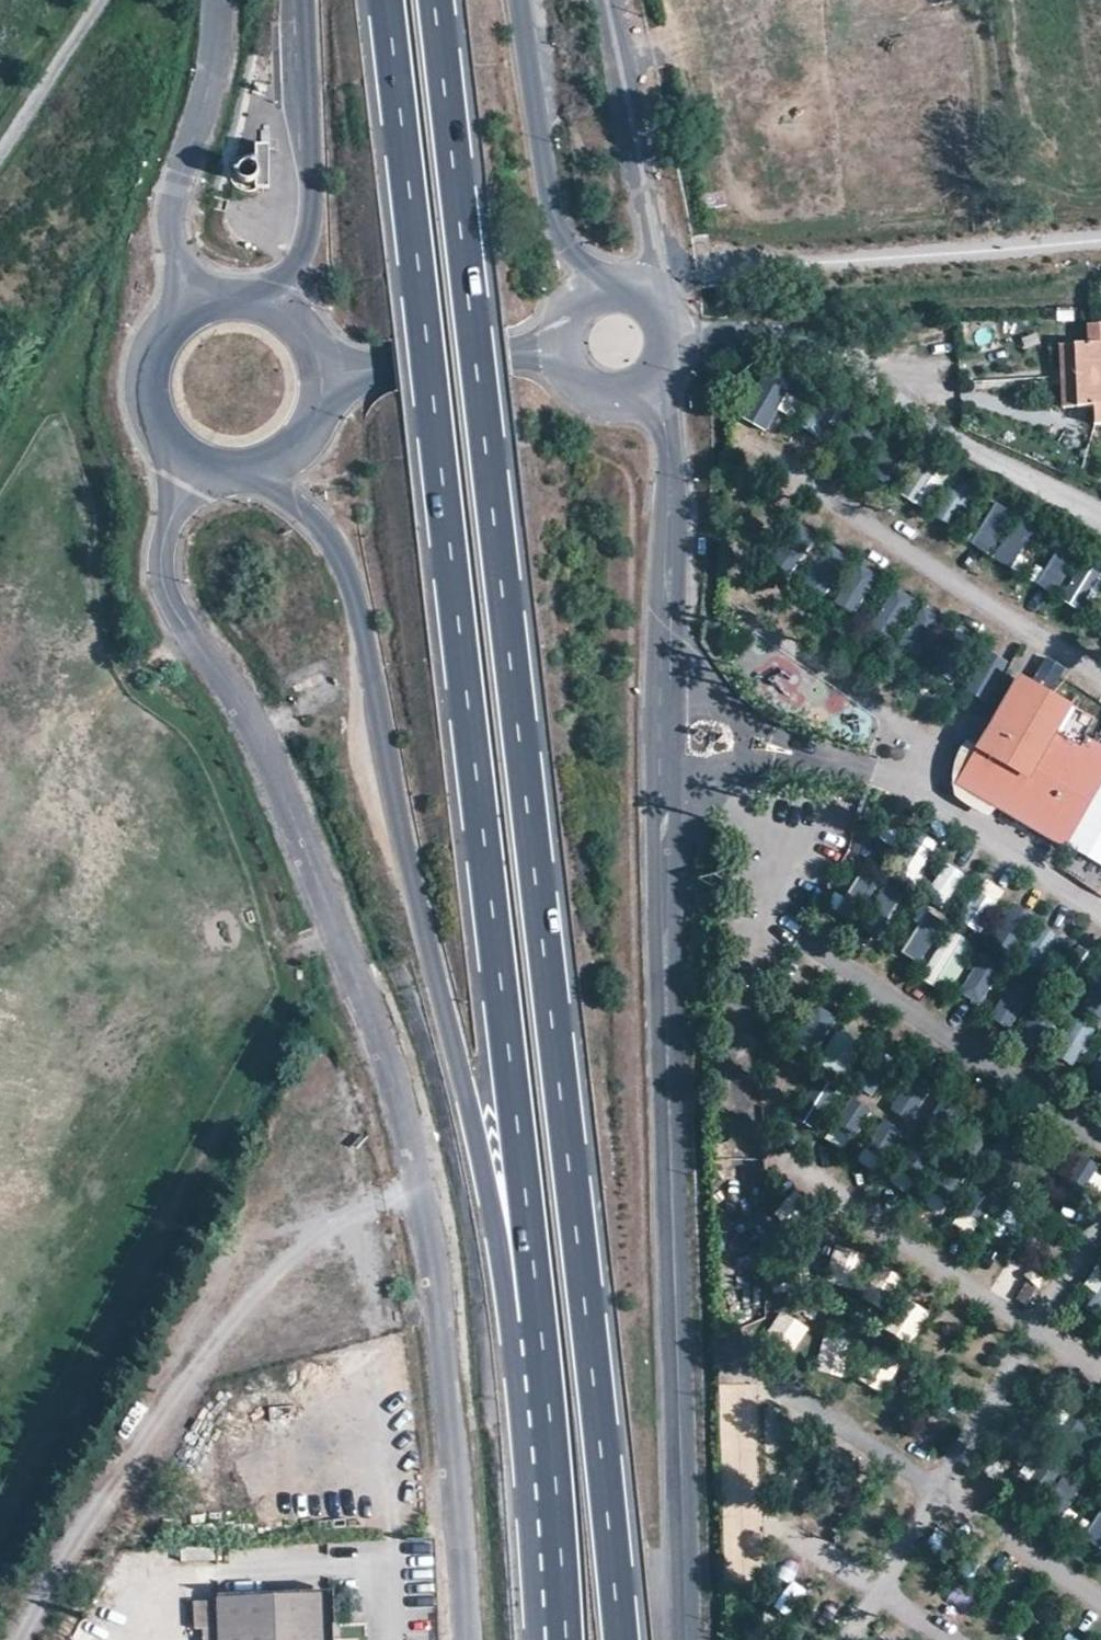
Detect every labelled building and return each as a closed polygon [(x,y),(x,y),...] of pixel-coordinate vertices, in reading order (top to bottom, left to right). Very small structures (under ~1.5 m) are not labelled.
[(1084,330),(1085,349),(1056,350),(1059,414),(1092,412),(1093,430),(1100,430),(1100,329),(1084,330)] [(763,366),(740,417),(769,430),(792,380),(763,366)] [(921,466),(907,499),(924,506),(938,473),(921,466)] [(957,524),(969,488),(951,482),(938,518),(957,524)] [(966,535),(987,549),(1012,512),(991,498),(966,535)] [(1019,519),(1000,558),(1022,569),(1041,530),(1019,519)] [(1058,590),(1069,552),(1044,546),(1034,583),(1058,590)] [(856,613),(876,576),(853,563),(833,601),(856,613)] [(1065,601),(1082,610),(1098,577),(1081,568),(1065,601)] [(889,637),(912,599),(896,589),(873,627),(889,637)] [(988,689),(992,655),(972,653),(974,636),(934,630),(936,611),(915,608),(909,650),(928,653),(925,680),(988,689)] [(1065,846),(1100,782),(1100,750),(1083,738),(1092,723),(1023,680),(961,783),(1065,846)] [(954,895),(966,873),(948,864),(936,886),(954,895)] [(861,869),(826,889),(841,914),(875,894),(861,869)] [(988,917),(1004,891),(987,880),(970,906),(988,917)] [(992,1004),(1000,952),(1023,955),(1030,908),(998,904),(990,953),(974,950),(966,1000),(992,1004)] [(917,963),(935,929),(915,919),(898,952),(917,963)] [(959,985),(968,941),(940,935),(931,979),(959,985)] [(1010,1030),(1026,1005),(1006,993),(990,1018),(1010,1030)] [(1083,1051),(1093,1028),(1076,1020),(1065,1043),(1083,1051)] [(838,1032),(829,1045),(849,1058),(858,1044),(838,1032)] [(1089,1075),(1100,1082),(1100,1055),(1089,1075)] [(915,1120),(926,1087),(902,1079),(891,1112),(915,1120)] [(885,1119),(872,1138),(892,1151),(905,1133),(885,1119)] [(1100,1195),(1100,1169),(1088,1162),(1077,1181),(1100,1195)] [(779,1213),(801,1227),(814,1205),(793,1192),(779,1213)] [(1029,1243),(1031,1265),(1050,1264),(1048,1242),(1029,1243)] [(856,1288),(865,1252),(836,1245),(827,1281),(856,1288)] [(862,1297),(884,1309),(902,1277),(880,1266),(862,1297)] [(1083,1284),(1100,1299),(1100,1268),(1099,1266),(1083,1284)] [(907,1299),(887,1330),(910,1344),(929,1313),(907,1299)] [(781,1310),(764,1337),(793,1355),(810,1328),(781,1310)] [(821,1340),(820,1374),(846,1375),(847,1340),(821,1340)] [(917,1400),(923,1380),(903,1374),(897,1394),(917,1400)] [(213,1548),(183,1550),(184,1562),(214,1560),(213,1548)] [(218,1602),(219,1639),(331,1639),(328,1598),(218,1602)]
